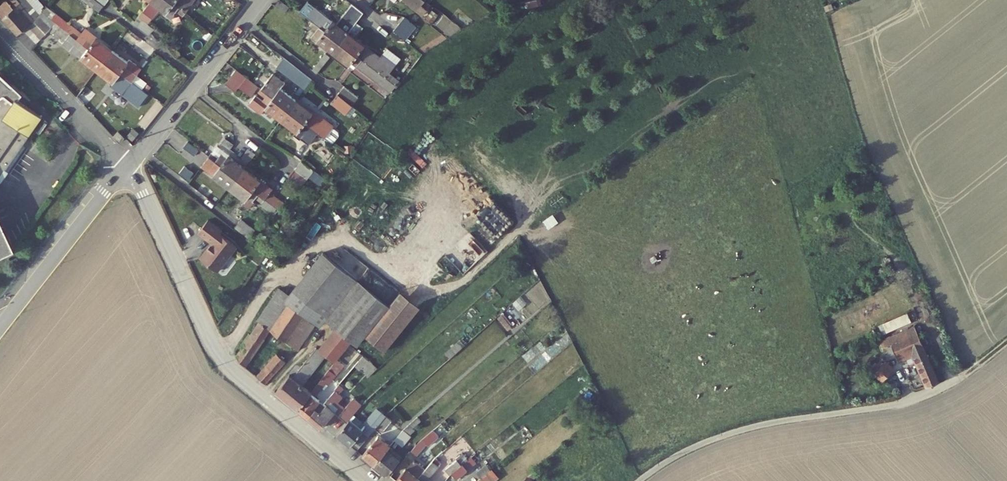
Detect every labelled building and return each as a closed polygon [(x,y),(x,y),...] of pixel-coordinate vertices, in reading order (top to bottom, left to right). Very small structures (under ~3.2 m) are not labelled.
[(43,21),(36,15),(40,11),(30,0),(8,0),(3,5),(2,4),(0,6),(0,24),(12,38),(18,33),(25,39),(43,21)] [(98,10),(87,2),(88,0),(74,0),(94,16),(98,10)] [(104,3),(100,0),(88,0),(100,9),(104,3)] [(160,0),(148,0),(145,4),(137,14),(147,22),(155,11),(161,16),(160,18),(167,23),(170,18),(169,17),(171,14),(178,19),(181,16),(160,0)] [(181,16),(193,0),(160,0),(181,16)] [(395,1),(418,18),(422,13),(416,8),(420,4),(415,0),(394,0),(395,1)] [(436,1),(435,0),(429,0),(426,5),(431,8),(436,1)] [(274,3),(270,8),(279,16),(283,10),(274,3)] [(416,8),(422,13),(426,8),(422,6),(420,4),(416,8)] [(354,23),(357,18),(345,9),(338,19),(344,24),(348,18),(354,23)] [(92,41),(80,32),(76,37),(41,10),(40,11),(36,15),(43,21),(99,64),(107,54),(91,42),(92,41)] [(433,18),(427,13),(420,22),(427,27),(433,18)] [(308,25),(335,46),(343,36),(316,15),(308,25)] [(140,24),(134,20),(129,27),(144,39),(149,32),(139,25),(140,24)] [(411,29),(399,20),(388,34),(400,44),(411,29)] [(92,74),(99,64),(43,21),(25,39),(31,46),(45,32),(60,44),(57,47),(92,74)] [(328,56),(335,46),(308,25),(305,29),(312,34),(307,40),(328,56)] [(343,36),(335,46),(390,89),(393,85),(384,77),(386,75),(395,62),(382,52),(375,61),(350,42),(358,31),(352,26),(343,37),(343,36)] [(335,46),(328,56),(343,68),(346,65),(385,96),(390,89),(335,46)] [(122,66),(107,54),(99,64),(127,85),(136,73),(124,64),(122,66)] [(312,77),(325,60),(320,57),(308,74),(312,77)] [(307,83),(279,61),(271,71),(295,90),(299,93),(307,83)] [(127,85),(99,64),(92,74),(107,86),(108,91),(111,94),(113,93),(118,97),(127,85)] [(400,81),(405,73),(400,69),(395,77),(400,81)] [(246,100),(253,90),(231,73),(220,87),(230,95),(233,91),(246,100)] [(386,75),(384,77),(393,85),(395,82),(386,75)] [(262,97),(283,114),(291,104),(276,92),(280,87),(268,77),(256,92),(262,97)] [(142,86),(132,79),(127,85),(137,93),(142,86)] [(37,114),(3,92),(6,87),(0,81),(0,170),(37,114)] [(339,89),(332,98),(347,108),(353,100),(339,89)] [(299,93),(295,90),(291,95),(295,99),(299,93)] [(251,99),(244,108),(256,117),(260,112),(276,124),(283,114),(262,97),(257,104),(251,99)] [(347,109),(332,98),(326,105),(341,117),(347,109)] [(291,104),(283,114),(311,135),(312,136),(322,143),(329,133),(291,104)] [(311,135),(283,114),(276,124),(291,135),(289,138),(295,142),(296,141),(304,147),(312,136),(311,135)] [(224,153),(228,148),(219,142),(216,147),(224,153)] [(189,159),(193,154),(182,145),(178,151),(189,159)] [(231,181),(239,171),(223,159),(224,158),(212,149),(204,160),(231,181)] [(243,153),(239,158),(245,163),(249,158),(243,153)] [(235,163),(242,168),(245,163),(239,158),(235,163)] [(231,181),(204,160),(196,170),(224,191),(231,181)] [(308,174),(296,164),(290,172),(302,182),(308,174)] [(266,193),(239,171),(231,181),(259,203),(267,209),(272,202),(264,196),(266,193)] [(290,172),(284,181),(295,190),(302,182),(290,172)] [(259,203),(231,181),(224,191),(239,203),(237,206),(243,212),(248,206),(246,205),(249,201),(257,206),(259,203)] [(195,195),(203,201),(208,195),(199,189),(195,195)] [(274,214),(279,207),(272,202),(267,209),(271,212),(274,214)] [(267,217),(271,212),(267,209),(259,203),(257,206),(256,208),(267,217)] [(236,223),(230,231),(243,241),(250,233),(236,223)] [(194,262),(212,275),(231,250),(214,237),(216,234),(202,224),(193,236),(206,246),(194,262)] [(8,246),(0,229),(0,250),(8,246)] [(330,331),(313,352),(320,358),(329,366),(331,363),(347,344),(352,349),(360,339),(380,355),(414,311),(394,295),(383,309),(318,256),(284,298),(274,291),(266,303),(276,309),(280,304),(300,319),(282,346),(293,354),(311,327),(315,330),(321,323),(330,331)] [(252,324),(254,325),(246,338),(244,337),(235,350),(237,351),(231,361),(240,371),(265,333),(282,346),(300,319),(280,304),(276,309),(266,303),(252,324)] [(881,336),(906,325),(902,316),(877,327),(881,336)] [(503,334),(506,331),(496,318),(493,321),(503,334)] [(908,359),(922,391),(933,385),(909,330),(875,345),(883,363),(890,360),(893,365),(908,359)] [(441,366),(460,349),(455,344),(436,360),(441,366)] [(270,395),(291,413),(306,396),(297,388),(320,358),(313,352),(311,351),(287,381),(284,378),(270,395)] [(280,365),(272,357),(251,380),(260,387),(280,365)] [(363,364),(358,359),(353,365),(365,377),(371,371),(363,364)] [(339,369),(331,363),(329,366),(306,396),(291,413),(301,422),(310,412),(314,416),(320,410),(317,408),(313,404),(314,403),(310,399),(317,391),(321,386),(323,388),(339,369)] [(866,374),(869,376),(878,366),(875,363),(866,374)] [(877,384),(887,374),(878,366),(869,376),(877,384)] [(338,392),(334,388),(329,393),(330,394),(317,408),(320,410),(314,416),(310,412),(301,422),(314,432),(321,424),(325,428),(334,420),(341,426),(349,417),(356,408),(348,401),(339,412),(332,406),(337,401),(333,397),(338,392)] [(369,432),(380,419),(372,412),(360,427),(349,417),(341,426),(332,438),(351,454),(369,432)] [(385,423),(389,418),(385,414),(380,419),(385,423)] [(380,419),(369,432),(376,437),(386,424),(385,423),(380,419)] [(416,424),(412,420),(398,433),(404,439),(410,434),(408,431),(416,424)] [(398,433),(389,443),(397,450),(405,439),(404,439),(398,433)] [(433,440),(428,434),(411,448),(406,454),(412,459),(421,448),(422,450),(433,440)] [(373,439),(357,459),(369,468),(381,453),(384,450),(385,448),(373,439)] [(381,453),(394,463),(397,460),(384,450),(381,453)] [(369,468),(382,478),(394,463),(381,453),(369,468)] [(443,463),(447,460),(440,453),(437,456),(443,463)] [(435,467),(444,478),(446,476),(462,463),(457,457),(451,462),(449,459),(447,460),(443,463),(437,456),(430,461),(435,467)] [(446,476),(450,480),(452,480),(471,466),(470,465),(475,461),(471,456),(462,463),(446,476)] [(393,480),(413,480),(420,473),(409,464),(402,472),(401,472),(393,480)] [(434,469),(427,464),(420,473),(413,480),(424,480),(434,469)] [(485,474),(481,468),(471,476),(475,480),(476,480),(485,474)]
